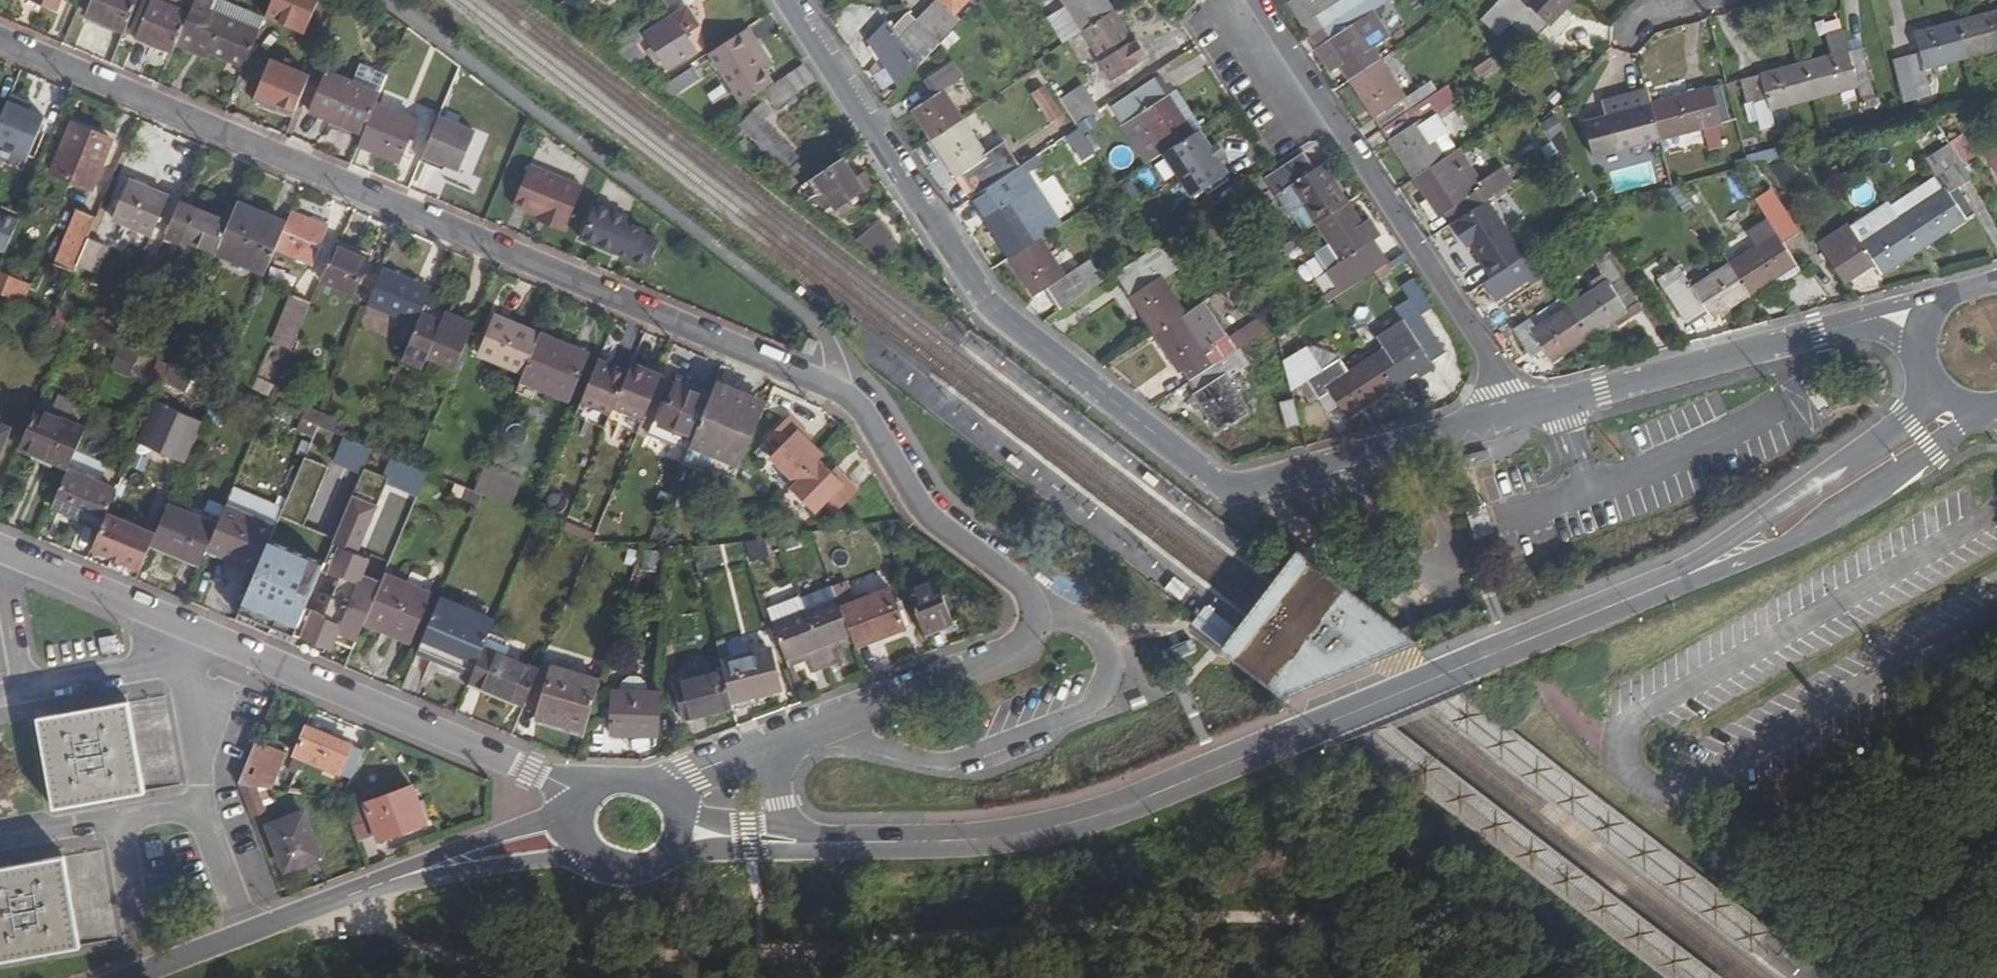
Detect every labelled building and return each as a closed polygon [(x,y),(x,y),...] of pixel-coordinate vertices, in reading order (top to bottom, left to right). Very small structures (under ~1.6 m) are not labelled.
[(121,30),(134,0),(92,0),(85,15),(121,30)] [(171,51),(173,46),(187,14),(151,0),(148,0),(133,36),(171,51)] [(242,66),(257,32),(206,11),(210,0),(209,0),(193,0),(187,14),(173,46),(189,52),(192,45),(242,66)] [(270,14),(320,35),(335,0),(276,0),(270,14)] [(901,91),(943,46),(940,43),(963,20),(957,14),(971,0),(939,0),(917,21),(922,27),(917,33),(903,20),(894,30),(888,21),(869,41),(901,91)] [(1106,0),(1064,0),(1068,7),(1052,18),(1068,42),(1084,31),(1114,12),(1106,0)] [(1321,32),(1365,3),(1363,0),(1344,0),(1342,1),(1342,0),(1300,0),(1321,32)] [(1574,0),(1500,0),(1516,15),(1526,5),(1548,26),(1561,13),(1574,0)] [(1342,65),(1353,82),(1383,62),(1357,23),(1372,14),(1365,3),(1321,32),(1329,45),(1320,51),(1333,71),(1342,65)] [(1133,42),(1114,12),(1084,31),(1104,62),(1101,64),(1112,83),(1149,59),(1136,40),(1133,42)] [(1567,18),(1561,13),(1548,26),(1554,31),(1567,18)] [(1960,23),(1970,59),(1996,52),(1996,13),(1960,23)] [(692,53),(670,19),(644,37),(656,55),(646,61),(656,76),(692,53)] [(1970,59),(1960,23),(1916,35),(1922,63),(1909,67),(1915,91),(1929,87),(1925,71),(1970,59)] [(746,29),(707,54),(740,105),(763,91),(771,86),(760,70),(769,64),(746,29)] [(641,44),(633,31),(608,48),(633,68),(643,61),(635,47),(641,44)] [(1835,57),(1807,65),(1817,100),(1860,88),(1865,104),(1871,103),(1873,109),(1880,108),(1864,49),(1851,53),(1846,33),(1830,38),(1835,57)] [(1353,82),(1385,131),(1430,101),(1423,90),(1407,98),(1383,62),(1353,82)] [(359,63),(352,82),(377,93),(385,76),(359,63)] [(308,110),(360,133),(373,102),(377,93),(352,82),(313,65),(299,99),(311,103),(308,110)] [(802,65),(786,76),(797,92),(813,82),(802,65)] [(1772,112),(1817,100),(1807,65),(1762,77),(1766,92),(1754,95),(1763,133),(1776,130),(1772,112)] [(915,111),(934,140),(964,120),(946,92),(960,82),(950,66),(930,79),(939,95),(915,111)] [(1915,91),(1909,67),(1899,69),(1905,93),(1915,91)] [(688,82),(682,70),(657,87),(666,95),(688,82)] [(797,92),(786,76),(771,86),(763,91),(773,107),(797,92)] [(1141,118),(1164,154),(1194,134),(1158,80),(1115,108),(1127,127),(1141,118)] [(1061,94),(1073,121),(1097,110),(1085,83),(1061,94)] [(1648,93),(1652,108),(1695,96),(1682,84),(1648,93)] [(1719,127),(1739,121),(1729,87),(1695,96),(1652,108),(1661,143),(1707,130),(1712,151),(1725,148),(1719,127)] [(1055,91),(1047,97),(1058,115),(1068,109),(1055,91)] [(8,93),(0,111),(0,144),(24,155),(41,115),(25,109),(19,106),(21,99),(8,93)] [(1604,105),(1608,119),(1609,119),(1652,108),(1648,93),(1604,105)] [(25,109),(28,102),(21,99),(19,106),(25,109)] [(1397,148),(1418,181),(1448,161),(1422,122),(1437,113),(1430,101),(1385,131),(1397,148)] [(414,119),(373,102),(360,133),(355,145),(395,161),(414,119)] [(1608,119),(1585,125),(1595,160),(1661,143),(1652,108),(1609,119),(1608,119)] [(762,119),(755,112),(739,127),(781,170),(794,158),(758,121),(762,119)] [(1539,123),(1548,138),(1563,129),(1554,114),(1539,123)] [(474,131),(438,116),(419,161),(434,167),(437,162),(444,165),(458,171),(474,131)] [(965,177),(978,198),(1018,172),(1003,151),(989,159),(964,120),(934,140),(959,180),(965,177)] [(109,139),(70,123),(49,171),(88,188),(109,139)] [(1164,154),(1193,197),(1229,174),(1199,131),(1194,134),(1164,154)] [(1948,190),(1902,220),(1922,251),(1968,221),(1952,194),(1970,183),(1954,158),(1947,162),(1940,151),(1928,158),(1948,190)] [(1294,187),(1318,225),(1349,205),(1324,167),(1318,171),(1306,154),(1268,179),(1279,196),(1294,187)] [(859,190),(840,160),(813,178),(833,208),(859,190)] [(1418,181),(1449,229),(1456,225),(1490,203),(1511,189),(1505,178),(1473,199),(1448,161),(1418,181)] [(441,171),(444,165),(437,162),(434,167),(441,171)] [(526,165),(509,205),(534,216),(543,219),(541,224),(560,232),(579,187),(526,165)] [(1032,194),(1018,172),(978,198),(976,199),(990,220),(987,222),(1011,260),(1041,240),(1018,202),(1032,194)] [(959,180),(973,201),(976,199),(978,198),(965,177),(959,180)] [(165,196),(126,179),(110,216),(149,233),(165,196)] [(179,238),(212,253),(225,222),(177,200),(162,235),(177,242),(179,238)] [(1775,238),(1732,266),(1752,296),(1798,266),(1781,239),(1794,232),(1774,200),(1762,207),(1771,221),(1766,224),(1775,238)] [(212,254),(260,275),(271,249),(281,224),(233,203),(225,222),(212,253),(212,254)] [(592,203),(577,238),(645,266),(655,240),(638,233),(640,229),(623,221),(625,216),(592,203)] [(1490,203),(1456,225),(1491,282),(1526,259),(1490,203)] [(1352,276),(1358,286),(1389,265),(1349,205),(1318,225),(1343,264),(1326,275),(1334,288),(1352,276)] [(1851,225),(1819,246),(1844,284),(1877,264),(1884,276),(1922,251),(1902,220),(1893,206),(1869,222),(1878,236),(1864,245),(1851,225)] [(59,246),(78,254),(85,237),(93,217),(74,209),(59,246)] [(323,225),(287,210),(281,224),(271,249),(307,265),(323,225)] [(2,251),(15,220),(0,213),(0,251),(2,251)] [(543,219),(534,216),(532,220),(541,224),(543,219)] [(875,220),(849,238),(868,252),(885,240),(888,238),(875,220)] [(103,245),(85,237),(78,254),(73,263),(92,271),(103,245)] [(893,252),(885,240),(868,252),(879,261),(893,252)] [(1011,260),(1036,298),(1048,290),(1063,313),(1102,286),(1088,264),(1065,278),(1041,240),(1011,260)] [(363,259),(329,243),(315,279),(348,294),(363,259)] [(1161,278),(1181,264),(1160,248),(1135,265),(1141,274),(1149,269),(1157,282),(1149,287),(1132,298),(1157,336),(1186,316),(1161,278)] [(1541,268),(1532,255),(1526,259),(1491,282),(1487,285),(1495,298),(1541,268)] [(1608,282),(1571,308),(1591,339),(1615,323),(1629,314),(1612,288),(1624,281),(1609,257),(1598,265),(1608,282)] [(1714,320),(1752,296),(1732,266),(1696,290),(1680,266),(1660,280),(1689,323),(1708,311),(1714,320)] [(427,289),(376,268),(361,302),(412,322),(417,312),(421,302),(427,289)] [(1141,274),(1149,287),(1157,282),(1149,269),(1141,274)] [(1640,306),(1624,281),(1612,288),(1629,314),(1640,306)] [(293,294),(275,341),(297,349),(315,302),(293,294)] [(1571,308),(1564,298),(1517,331),(1536,358),(1546,351),(1555,364),(1591,339),(1571,308)] [(1411,332),(1372,358),(1393,388),(1431,363),(1429,360),(1418,342),(1432,332),(1411,300),(1396,309),(1411,332)] [(441,312),(421,302),(417,312),(436,321),(441,312)] [(1185,371),(1193,382),(1241,351),(1234,340),(1231,342),(1205,303),(1186,316),(1157,336),(1181,373),(1185,371)] [(1645,312),(1640,306),(1629,314),(1615,323),(1620,330),(1645,312)] [(422,353),(452,367),(470,324),(441,312),(436,321),(417,312),(412,322),(398,356),(417,364),(422,353)] [(481,356),(519,372),(536,333),(498,317),(481,356)] [(584,350),(537,330),(536,333),(519,372),(518,375),(564,397),(584,350)] [(1443,350),(1432,332),(1418,342),(1429,360),(1443,350)] [(805,336),(797,352),(808,356),(816,341),(805,336)] [(139,353),(116,343),(108,362),(131,372),(139,353)] [(1305,350),(1285,362),(1293,391),(1306,383),(1319,402),(1331,394),(1346,419),(1393,388),(1372,358),(1353,372),(1343,359),(1320,373),(1305,350)] [(1248,362),(1241,351),(1193,382),(1190,385),(1221,434),(1252,415),(1227,375),(1248,362)] [(606,361),(596,357),(593,364),(603,368),(605,364),(606,361)] [(601,419),(634,433),(656,380),(643,376),(646,371),(626,363),(622,371),(601,419)] [(603,368),(593,364),(570,417),(597,429),(601,419),(622,371),(605,364),(603,368)] [(646,369),(646,371),(643,376),(656,380),(658,374),(646,369)] [(653,422),(688,437),(706,395),(671,381),(653,422)] [(757,413),(707,391),(706,395),(688,437),(681,456),(730,478),(757,413)] [(202,413),(153,392),(133,441),(181,461),(202,413)] [(1288,434),(1302,430),(1295,403),(1282,406),(1288,434)] [(15,448),(62,469),(64,464),(80,426),(32,408),(15,448)] [(302,432),(319,438),(326,416),(309,410),(302,432)] [(800,427),(787,416),(763,440),(777,454),(771,460),(798,485),(795,489),(821,511),(828,502),(841,513),(862,490),(850,478),(845,482),(833,471),(820,460),(823,456),(808,443),(796,431),(800,427)] [(0,426),(0,448),(8,430),(0,426)] [(812,439),(800,427),(796,431),(808,443),(812,439)] [(367,450),(338,437),(328,461),(357,474),(367,450)] [(323,467),(299,457),(278,507),(264,540),(319,563),(329,539),(299,526),(323,467)] [(48,500),(99,521),(102,512),(114,485),(64,464),(62,469),(48,500)] [(487,465),(480,493),(519,504),(527,475),(487,465)] [(837,467),(833,471),(845,482),(850,478),(837,467)] [(278,507),(230,487),(213,528),(205,548),(253,568),(264,540),(278,507)] [(372,505),(348,495),(329,539),(319,563),(316,569),(337,577),(320,615),(300,607),(289,633),(327,649),(334,632),(353,640),(361,620),(377,582),(358,574),(364,558),(352,553),(372,505)] [(145,546),(197,567),(205,548),(213,528),(162,507),(152,532),(145,546)] [(1486,508),(1467,514),(1475,542),(1494,537),(1486,508)] [(152,532),(102,512),(99,521),(87,548),(136,568),(143,551),(145,546),(152,532)] [(559,522),(556,529),(574,536),(575,529),(559,522)] [(575,529),(574,536),(589,543),(592,536),(575,529)] [(319,563),(264,540),(253,568),(235,609),(289,633),(300,607),(316,569),(319,563)] [(143,551),(194,573),(197,567),(145,546),(143,551)] [(1226,640),(1222,647),(1250,669),(1286,699),(1313,687),(1354,669),(1374,661),(1388,655),(1422,649),(1404,635),(1325,572),(1295,550),(1284,565),(1277,574),(1249,610),(1235,629),(1226,640)] [(1170,575),(1163,588),(1181,597),(1188,584),(1170,575)] [(421,595),(378,578),(377,582),(361,620),(404,638),(421,595)] [(931,580),(903,591),(919,634),(947,623),(931,580)] [(886,588),(836,607),(847,634),(849,641),(852,648),(901,628),(886,588)] [(801,612),(833,599),(829,589),(797,601),(801,612)] [(491,621),(436,597),(414,647),(470,671),(481,644),(487,630),(491,621)] [(801,612),(770,624),(783,658),(800,652),(803,659),(808,671),(834,661),(829,648),(827,641),(847,634),(836,607),(833,599),(801,612)] [(506,638),(487,630),(481,644),(504,653),(508,643),(506,638)] [(829,648),(849,641),(847,634),(827,641),(829,648)] [(470,671),(467,679),(523,702),(537,667),(504,653),(481,644),(470,671)] [(765,650),(717,662),(719,670),(727,702),(775,690),(765,650)] [(785,665),(803,659),(800,652),(783,658),(785,665)] [(416,691),(434,661),(423,654),(404,685),(416,691)] [(597,679),(539,663),(537,667),(523,702),(522,703),(538,707),(534,718),(582,730),(597,679)] [(680,719),(728,706),(727,702),(719,670),(670,684),(680,719)] [(1458,688),(1421,707),(1746,957),(1767,930),(1458,688)] [(607,735),(654,735),(656,692),(607,692),(607,735)] [(141,791),(123,703),(34,719),(51,809),(141,791)] [(1345,738),(1658,977),(1717,977),(1382,722),(1345,738)] [(348,745),(303,726),(291,755),(336,773),(348,745)] [(281,752),(253,739),(235,781),(267,787),(281,752)] [(376,839),(421,822),(408,785),(363,800),(376,839)] [(348,801),(353,788),(346,786),(341,798),(348,801)] [(314,856),(297,812),(264,824),(281,868),(314,856)] [(0,868),(0,960),(76,945),(60,857),(0,868)]
